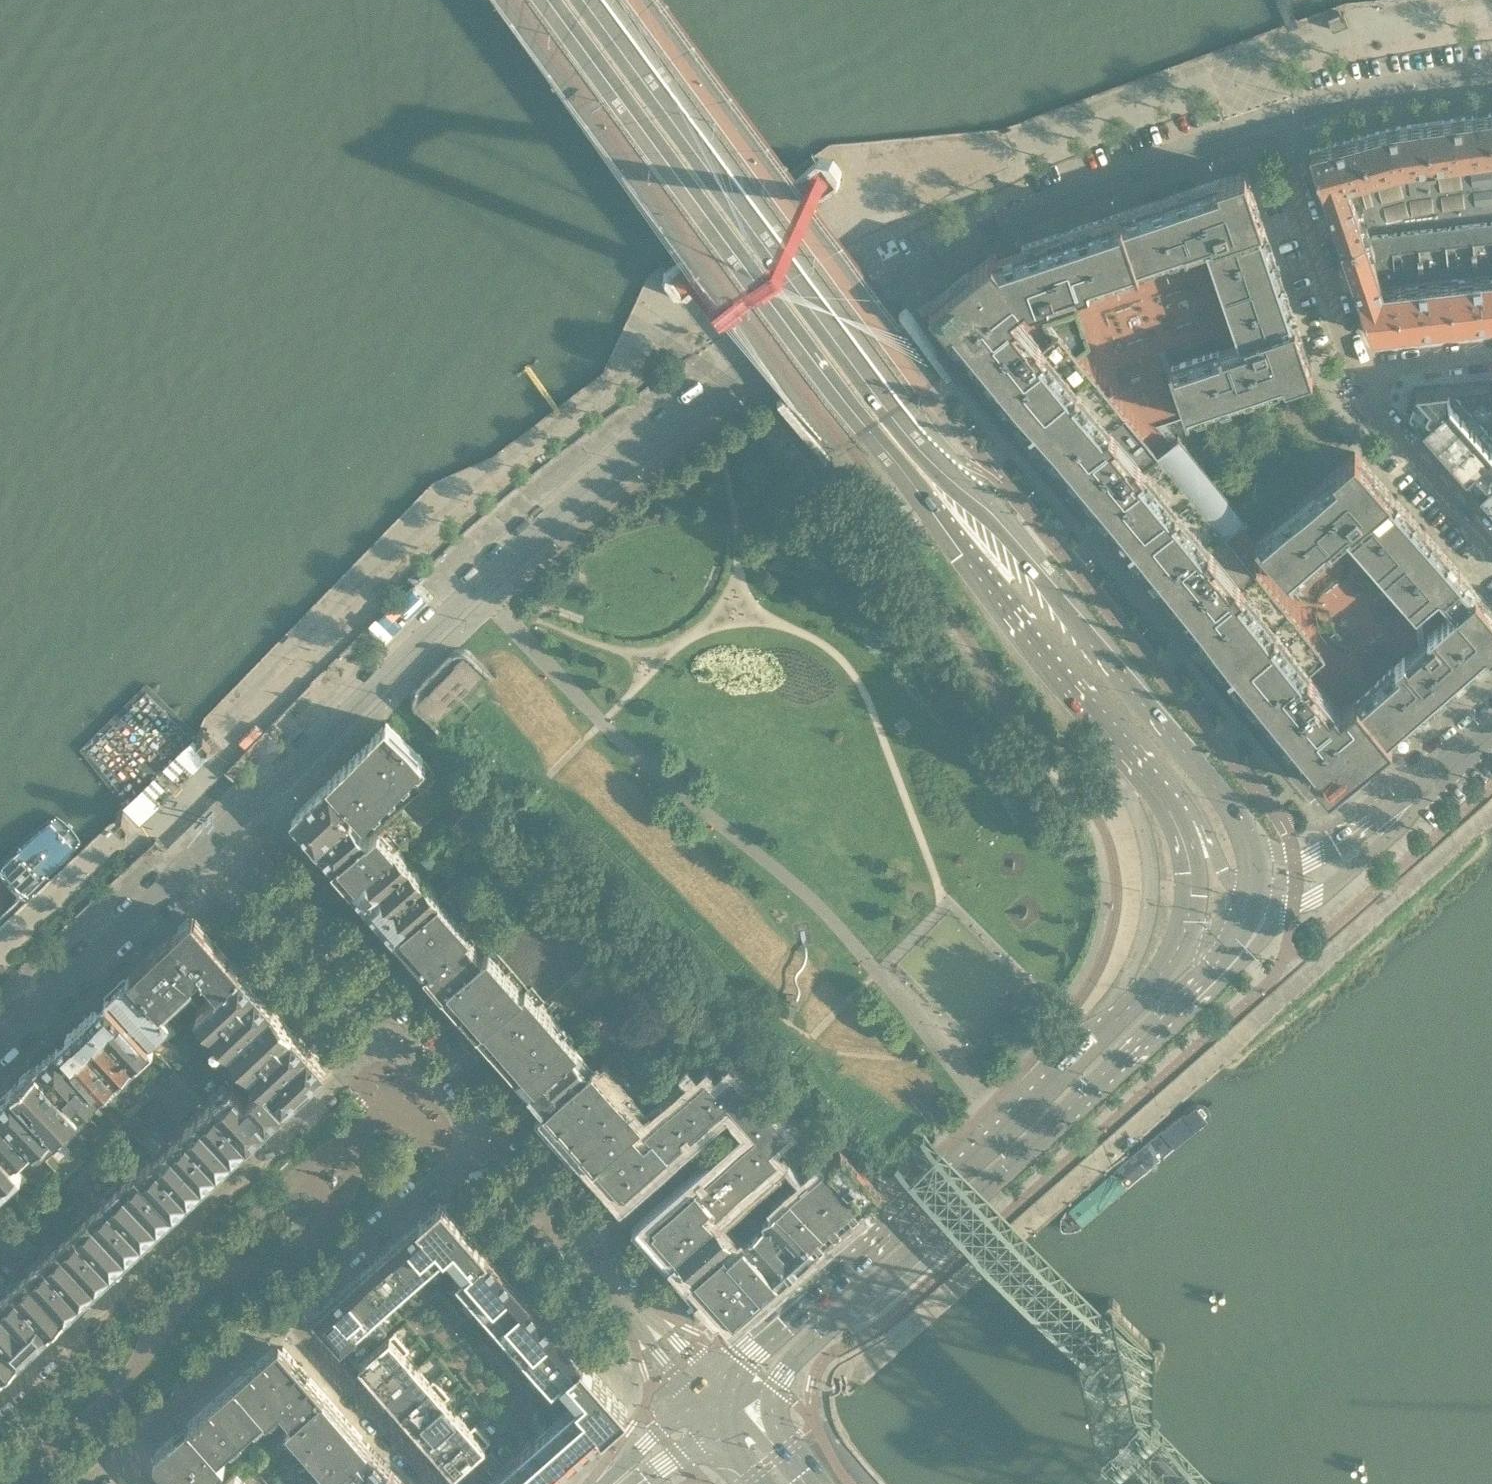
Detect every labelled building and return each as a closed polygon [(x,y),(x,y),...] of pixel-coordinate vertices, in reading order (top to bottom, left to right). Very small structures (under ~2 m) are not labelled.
[(1343,12),(1328,17),(1333,29),(1348,24),(1343,12)] [(1489,113),(1426,122),(1439,213),(1491,207),(1491,139),(1489,113)] [(1439,213),(1426,122),(1393,126),(1359,135),(1383,220),(1439,213)] [(1383,220),(1359,135),(1310,149),(1320,181),(1328,203),(1339,236),(1341,242),(1365,234),(1364,230),(1362,224),(1371,221),(1383,220)] [(842,171),(833,160),(817,158),(664,269),(661,284),(670,296),(684,299),(840,186),(842,171)] [(1245,170),(1020,246),(996,255),(992,250),(930,302),(1329,787),(1345,774),(1391,736),(1491,647),(1491,608),(1465,576),(1355,451),(1259,536),(1259,537),(1247,547),(1232,529),(1246,518),(1178,435),(1164,446),(1150,428),(1162,418),(1164,420),(1312,370),(1266,233),(1245,170)] [(1471,224),(1481,320),(1491,319),(1491,221),(1471,224)] [(1449,226),(1444,227),(1455,323),(1481,320),(1471,224),(1449,226)] [(1455,323),(1444,227),(1389,233),(1400,329),(1455,323)] [(1372,332),(1400,329),(1389,233),(1384,234),(1366,236),(1365,234),(1341,242),(1372,332)] [(1489,379),(1448,384),(1450,401),(1456,395),(1490,391),(1489,379)] [(1450,401),(1448,384),(1415,388),(1416,389),(1409,407),(1408,408),(1423,424),(1450,401)] [(1437,441),(1470,411),(1456,395),(1450,401),(1423,424),(1437,441)] [(1451,457),(1485,427),(1470,411),(1437,441),(1451,457)] [(1491,450),(1491,436),(1485,427),(1451,457),(1465,473),(1491,450)] [(1491,478),(1491,450),(1465,473),(1480,489),(1491,478)] [(1480,489),(1491,503),(1491,478),(1480,489)] [(386,722),(358,750),(393,788),(408,774),(422,788),(439,774),(404,739),(386,722)] [(205,730),(203,728),(196,734),(212,752),(213,752),(213,753),(215,753),(215,752),(215,751),(214,750),(214,749),(214,748),(216,747),(216,745),(217,743),(217,742),(217,740),(216,739),(216,737),(215,736),(214,735),(214,734),(213,735),(207,728),(205,730)] [(358,750),(329,779),(357,810),(361,814),(364,817),(393,788),(358,750)] [(367,836),(335,863),(353,884),(396,845),(442,805),(456,791),(439,774),(422,788),(379,825),(379,826),(367,836)] [(296,819),(318,844),(357,810),(329,779),(296,811),(296,819)] [(471,835),(485,821),(470,806),(456,820),(471,835)] [(122,824),(121,824),(122,826),(124,827),(125,828),(127,829),(129,829),(132,829),(133,828),(135,827),(136,827),(137,828),(138,828),(139,828),(140,827),(139,826),(139,825),(123,807),(116,814),(118,816),(116,818),(120,822),(122,824)] [(357,810),(318,844),(335,863),(367,836),(353,821),(361,814),(357,810)] [(396,845),(353,884),(367,900),(410,861),(396,845)] [(410,861),(367,900),(380,915),(424,877),(410,861)] [(439,894),(396,932),(427,968),(471,930),(470,929),(454,910),(479,888),(464,871),(439,894)] [(424,877),(380,915),(396,932),(439,894),(424,877)] [(518,921),(492,944),(444,987),(479,1027),(590,927),(573,908),(554,889),(518,921)] [(240,969),(196,919),(193,914),(189,918),(170,936),(200,969),(219,989),(240,969)] [(471,930),(427,968),(444,987),(492,944),(475,925),(470,929),(471,930)] [(590,927),(479,1027),(491,1041),(539,998),(546,992),(605,940),(591,925),(590,927)] [(181,986),(200,969),(170,936),(131,972),(163,1006),(182,987),(181,986)] [(212,1028),(257,988),(240,969),(219,989),(196,1010),(212,1028)] [(177,1028),(128,975),(107,995),(149,1040),(160,1052),(172,1042),(167,1037),(177,1028)] [(228,1045),(272,1005),(257,988),(212,1028),(216,1031),(228,1045)] [(96,1006),(91,1011),(134,1055),(149,1040),(107,995),(96,1005),(96,1006)] [(539,998),(491,1041),(529,1084),(577,1042),(539,998)] [(249,1068),(293,1028),(272,1005),(228,1045),(249,1068)] [(91,1012),(74,1026),(118,1071),(134,1055),(91,1011),(91,1012)] [(183,1028),(196,1042),(203,1035),(190,1021),(183,1028)] [(118,1071),(74,1026),(68,1032),(58,1042),(101,1087),(110,1096),(127,1080),(118,1071)] [(265,1086),(309,1047),(293,1029),(293,1028),(249,1068),(263,1084),(265,1086)] [(263,1084),(249,1068),(228,1045),(216,1031),(199,1046),(228,1078),(232,1083),(247,1099),(263,1084)] [(58,1042),(37,1061),(81,1107),(101,1087),(58,1042)] [(577,1042),(529,1084),(546,1104),(589,1065),(590,1066),(593,1063),(596,1061),(594,1059),(595,1055),(593,1051),(590,1048),(587,1045),(582,1046),(579,1042),(578,1043),(577,1042)] [(247,1139),(321,1069),(322,1061),(309,1047),(265,1086),(263,1084),(247,1099),(232,1083),(215,1098),(212,1101),(247,1139)] [(81,1107),(37,1061),(28,1069),(26,1067),(20,1073),(22,1075),(14,1083),(65,1137),(74,1147),(78,1151),(86,1143),(66,1121),(81,1107)] [(589,1065),(546,1104),(559,1118),(560,1117),(570,1130),(616,1089),(593,1063),(590,1066),(589,1065)] [(790,1123),(746,1080),(731,1065),(715,1079),(707,1070),(699,1077),(693,1071),(679,1083),(684,1090),(677,1096),(699,1121),(728,1097),(754,1127),(755,1127),(768,1143),(770,1141),(790,1123)] [(175,1070),(152,1091),(151,1091),(153,1093),(184,1126),(197,1114),(207,1104),(175,1070)] [(14,1083),(0,1096),(0,1108),(35,1145),(45,1156),(65,1137),(14,1083)] [(151,1091),(152,1091),(146,1085),(138,1093),(145,1100),(153,1093),(151,1091)] [(616,1089),(570,1130),(583,1144),(583,1145),(594,1158),(641,1117),(616,1089)] [(654,1117),(646,1123),(669,1149),(699,1121),(677,1096),(669,1104),(663,1098),(649,1110),(654,1117)] [(247,1139),(212,1101),(212,1100),(211,1100),(207,1104),(197,1114),(233,1152),(247,1139)] [(17,1163),(35,1145),(0,1108),(0,1145),(17,1163)] [(197,1114),(184,1126),(182,1127),(218,1166),(233,1152),(197,1114)] [(641,1117),(594,1158),(619,1186),(626,1186),(669,1149),(646,1123),(641,1117)] [(218,1166),(182,1127),(168,1140),(204,1179),(218,1166)] [(760,1177),(775,1164),(770,1158),(778,1151),(770,1141),(768,1143),(755,1127),(754,1127),(687,1186),(703,1204),(710,1198),(716,1205),(724,1198),(730,1204),(744,1191),(739,1185),(755,1171),(760,1177)] [(787,1153),(791,1158),(849,1214),(866,1199),(865,1198),(826,1159),(825,1160),(820,1154),(804,1138),(787,1153)] [(204,1179),(168,1140),(153,1155),(189,1193),(203,1180),(204,1179)] [(870,1171),(842,1143),(826,1159),(865,1198),(866,1199),(882,1183),(870,1171)] [(9,1181),(22,1168),(17,1163),(0,1145),(0,1172),(9,1181)] [(55,1151),(47,1158),(64,1175),(75,1164),(83,1157),(78,1151),(74,1147),(62,1159),(55,1151)] [(189,1193),(153,1155),(139,1168),(175,1206),(189,1193)] [(849,1214),(791,1158),(774,1174),(790,1191),(830,1231),(849,1214)] [(175,1206),(139,1168),(136,1165),(120,1180),(159,1221),(175,1206)] [(9,1181),(0,1172),(0,1189),(9,1181)] [(159,1221),(120,1180),(105,1195),(144,1236),(159,1221)] [(756,1181),(744,1191),(730,1204),(747,1223),(745,1225),(752,1232),(747,1236),(741,1229),(736,1233),(777,1277),(815,1243),(777,1203),(756,1181)] [(652,1224),(675,1251),(715,1217),(703,1204),(687,1186),(652,1216),(652,1224)] [(830,1231),(790,1191),(777,1203),(815,1243),(830,1231)] [(144,1236),(105,1195),(89,1210),(128,1251),(144,1236)] [(446,1203),(443,1199),(438,1202),(419,1219),(445,1249),(446,1249),(455,1259),(452,1261),(462,1271),(473,1261),(487,1249),(446,1203)] [(128,1251),(89,1210),(73,1224),(112,1265),(128,1251)] [(722,1245),(732,1236),(715,1217),(675,1251),(693,1271),(722,1245)] [(445,1249),(419,1219),(405,1232),(431,1262),(445,1249)] [(13,1224),(4,1232),(6,1235),(2,1238),(0,1236),(0,1256),(19,1276),(28,1267),(42,1254),(13,1224)] [(112,1265),(73,1224),(58,1239),(97,1280),(112,1265)] [(431,1262),(405,1232),(390,1244),(417,1275),(431,1262)] [(777,1277),(736,1233),(732,1236),(722,1245),(743,1269),(762,1290),(777,1277)] [(97,1280),(58,1239),(44,1252),(83,1293),(90,1286),(97,1280)] [(184,1244),(173,1254),(181,1262),(186,1257),(191,1252),(184,1244)] [(417,1275),(390,1244),(375,1257),(402,1288),(417,1275)] [(762,1290),(743,1269),(722,1245),(693,1271),(733,1316),(762,1290)] [(471,1292),(502,1266),(487,1249),(473,1261),(462,1271),(457,1276),(471,1292)] [(44,1252),(42,1254),(28,1267),(67,1308),(83,1293),(44,1252)] [(402,1288),(375,1257),(360,1270),(387,1301),(402,1288)] [(484,1307),(515,1281),(502,1266),(471,1292),(484,1307)] [(28,1267),(19,1276),(12,1282),(52,1322),(67,1308),(28,1267)] [(387,1301),(360,1270),(346,1283),(372,1314),(373,1313),(387,1301)] [(498,1323),(528,1296),(515,1281),(484,1307),(498,1323)] [(12,1282),(0,1293),(0,1300),(36,1338),(52,1322),(12,1282)] [(372,1314),(346,1283),(331,1296),(357,1327),(359,1325),(373,1341),(387,1328),(373,1313),(372,1314)] [(357,1327),(331,1296),(315,1310),(342,1340),(356,1356),(369,1344),(356,1328),(357,1327)] [(511,1338),(542,1311),(528,1296),(498,1323),(511,1338)] [(0,1300),(0,1330),(21,1352),(36,1338),(0,1300)] [(525,1353),(555,1327),(542,1311),(511,1338),(525,1353)] [(538,1369),(569,1342),(555,1327),(525,1353),(538,1369)] [(0,1330),(0,1363),(4,1367),(21,1352),(0,1330)] [(374,1377),(408,1347),(394,1330),(360,1361),(374,1377)] [(569,1371),(583,1358),(569,1342),(538,1369),(553,1385),(557,1381),(569,1371)] [(275,1345),(235,1381),(264,1414),(267,1417),(281,1405),(311,1378),(283,1346),(275,1345)] [(387,1392),(418,1366),(405,1351),(409,1348),(408,1347),(374,1377),(387,1392)] [(627,1409),(583,1358),(569,1371),(557,1381),(567,1391),(569,1389),(578,1399),(576,1400),(603,1431),(627,1409)] [(401,1408),(435,1377),(434,1376),(430,1380),(418,1366),(387,1392),(401,1408)] [(414,1423),(449,1393),(435,1377),(401,1408),(414,1423)] [(311,1378),(281,1405),(293,1419),(324,1393),(311,1378)] [(235,1381),(210,1402),(239,1435),(264,1414),(235,1381)] [(310,1450),(347,1419),(324,1393),(293,1419),(287,1424),(310,1450)] [(428,1438),(458,1412),(445,1398),(450,1394),(449,1393),(414,1423),(428,1438)] [(603,1431),(576,1400),(563,1412),(589,1442),(603,1431)] [(239,1435),(210,1402),(156,1450),(155,1458),(178,1483),(187,1483),(202,1471),(207,1477),(225,1461),(218,1454),(239,1435)] [(441,1454),(476,1423),(475,1423),(471,1426),(458,1412),(428,1438),(441,1454)] [(589,1442),(563,1412),(548,1425),(575,1455),(589,1442)] [(391,1469),(347,1419),(310,1450),(333,1476),(323,1483),(374,1483),(391,1469)] [(456,1470),(490,1440),(476,1423),(441,1454),(456,1470)] [(575,1455),(548,1425),(533,1438),(560,1468),(575,1455)] [(560,1468),(533,1438),(519,1451),(545,1481),(560,1468)] [(504,1464),(505,1463),(491,1447),(477,1460),(491,1475),(489,1477),(496,1483),(522,1483),(504,1464)] [(519,1451),(505,1463),(504,1464),(522,1483),(542,1483),(545,1481),(519,1451)] [(489,1477),(488,1478),(474,1462),(460,1475),(468,1483),(496,1483),(489,1477)] [(391,1469),(374,1483),(404,1483),(391,1469)] [(187,1483),(213,1483),(202,1471),(187,1483)] [(220,1483),(245,1483),(234,1472),(220,1483)]
